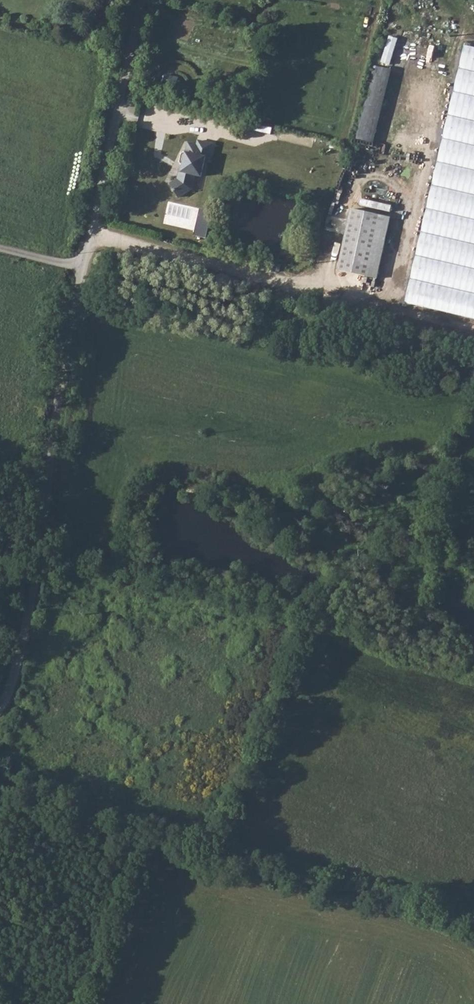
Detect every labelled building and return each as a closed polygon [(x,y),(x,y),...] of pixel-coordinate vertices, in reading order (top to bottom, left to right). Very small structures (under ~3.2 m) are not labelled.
[(392,64),(398,38),(389,36),(383,62),(392,64)] [(464,46),(406,304),(473,319),(473,49),(464,46)] [(373,65),(356,139),(373,143),(391,69),(373,65)] [(178,179),(170,184),(179,197),(192,189),(195,175),(201,177),(205,158),(209,159),(213,144),(198,141),(197,145),(188,143),(186,153),(184,152),(181,154),(179,162),(181,165),(183,165),(181,171),(180,171),(178,179)] [(361,204),(391,210),(392,205),(362,199),(361,204)] [(350,210),(337,270),(376,278),(389,219),(350,210)]
